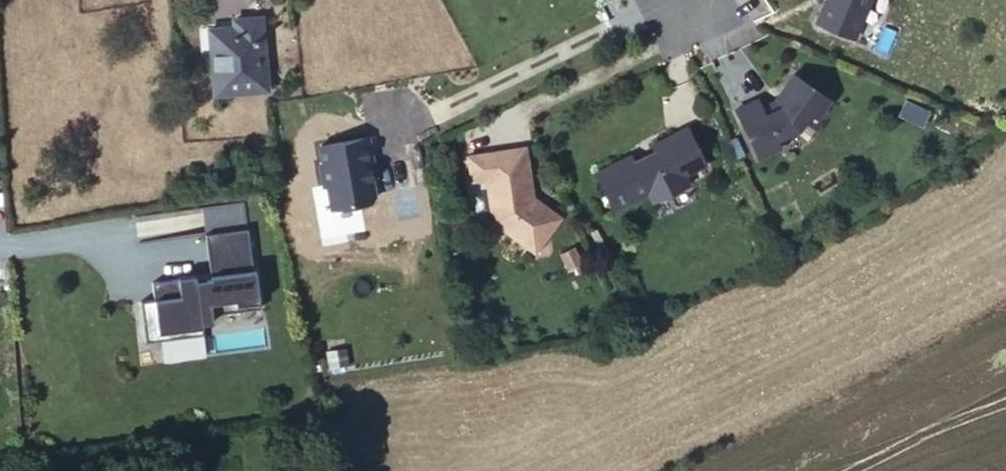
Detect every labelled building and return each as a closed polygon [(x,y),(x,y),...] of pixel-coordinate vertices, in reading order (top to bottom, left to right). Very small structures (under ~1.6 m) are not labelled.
[(210,15),(213,80),(267,74),(259,0),(256,0),(241,3),(241,11),(210,15)] [(816,13),(855,29),(867,0),(822,0),(816,13)] [(737,98),(758,148),(779,138),(776,130),(799,117),(810,103),(816,108),(830,91),(794,63),(785,77),(791,81),(780,98),(764,104),(756,89),(737,98)] [(594,162),(614,200),(649,183),(653,193),(689,175),(684,165),(679,154),(701,143),(688,117),(652,135),(656,145),(635,155),(631,145),(594,162)] [(316,134),(327,197),(366,190),(371,184),(368,168),(366,156),(369,155),(365,125),(316,134)] [(523,136),(480,143),(484,166),(491,212),(533,243),(559,208),(539,193),(537,196),(528,190),(530,188),(523,136)] [(480,143),(466,145),(469,168),(484,166),(480,143)] [(679,154),(684,165),(706,154),(701,143),(679,154)] [(255,305),(246,231),(201,236),(206,277),(139,285),(145,343),(198,337),(197,326),(206,326),(204,306),(211,305),(211,310),(255,305)]
